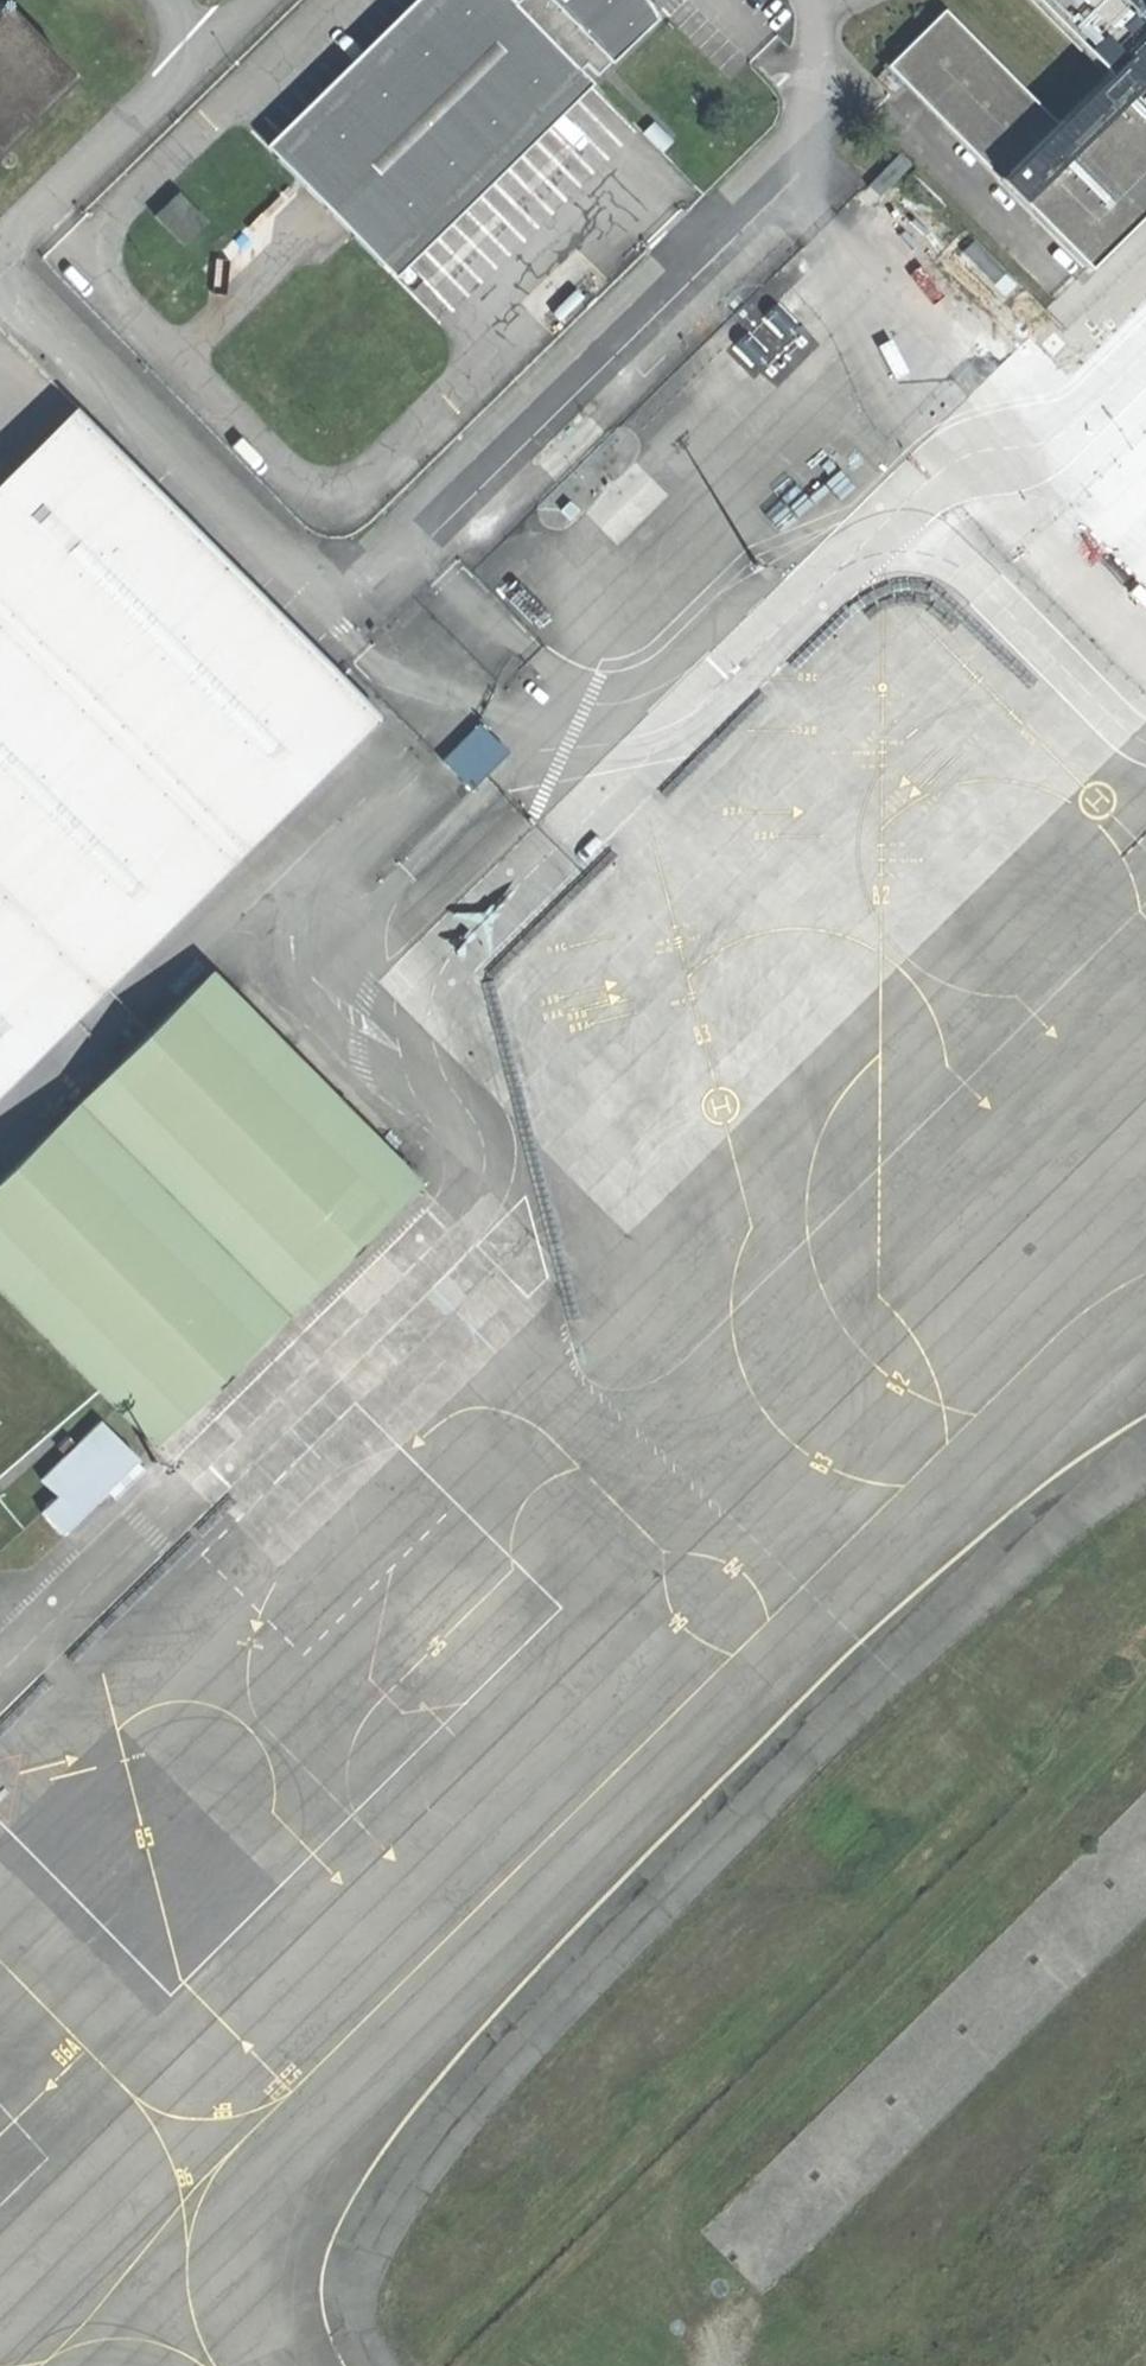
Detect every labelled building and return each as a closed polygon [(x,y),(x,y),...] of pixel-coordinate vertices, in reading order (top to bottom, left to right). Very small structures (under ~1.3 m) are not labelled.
[(0,0),(0,148),(75,74),(2,0),(0,0)] [(269,142),(328,207),(394,279),(596,85),(582,71),(588,65),(599,76),(612,64),(616,67),(661,19),(644,0),(420,0),(269,142)] [(1109,74),(1057,127),(946,9),(887,67),(1089,272),(1145,215),(1145,0),(1037,0),(1109,74)] [(0,489),(0,1093),(156,934),(380,716),(339,672),(237,570),(79,411),(0,489)] [(0,1186),(0,1289),(99,1393),(153,1450),(429,1188),(216,973),(0,1186)] [(70,1451),(42,1480),(58,1495),(41,1511),(43,1513),(65,1535),(141,1461),(102,1421),(70,1451)]
